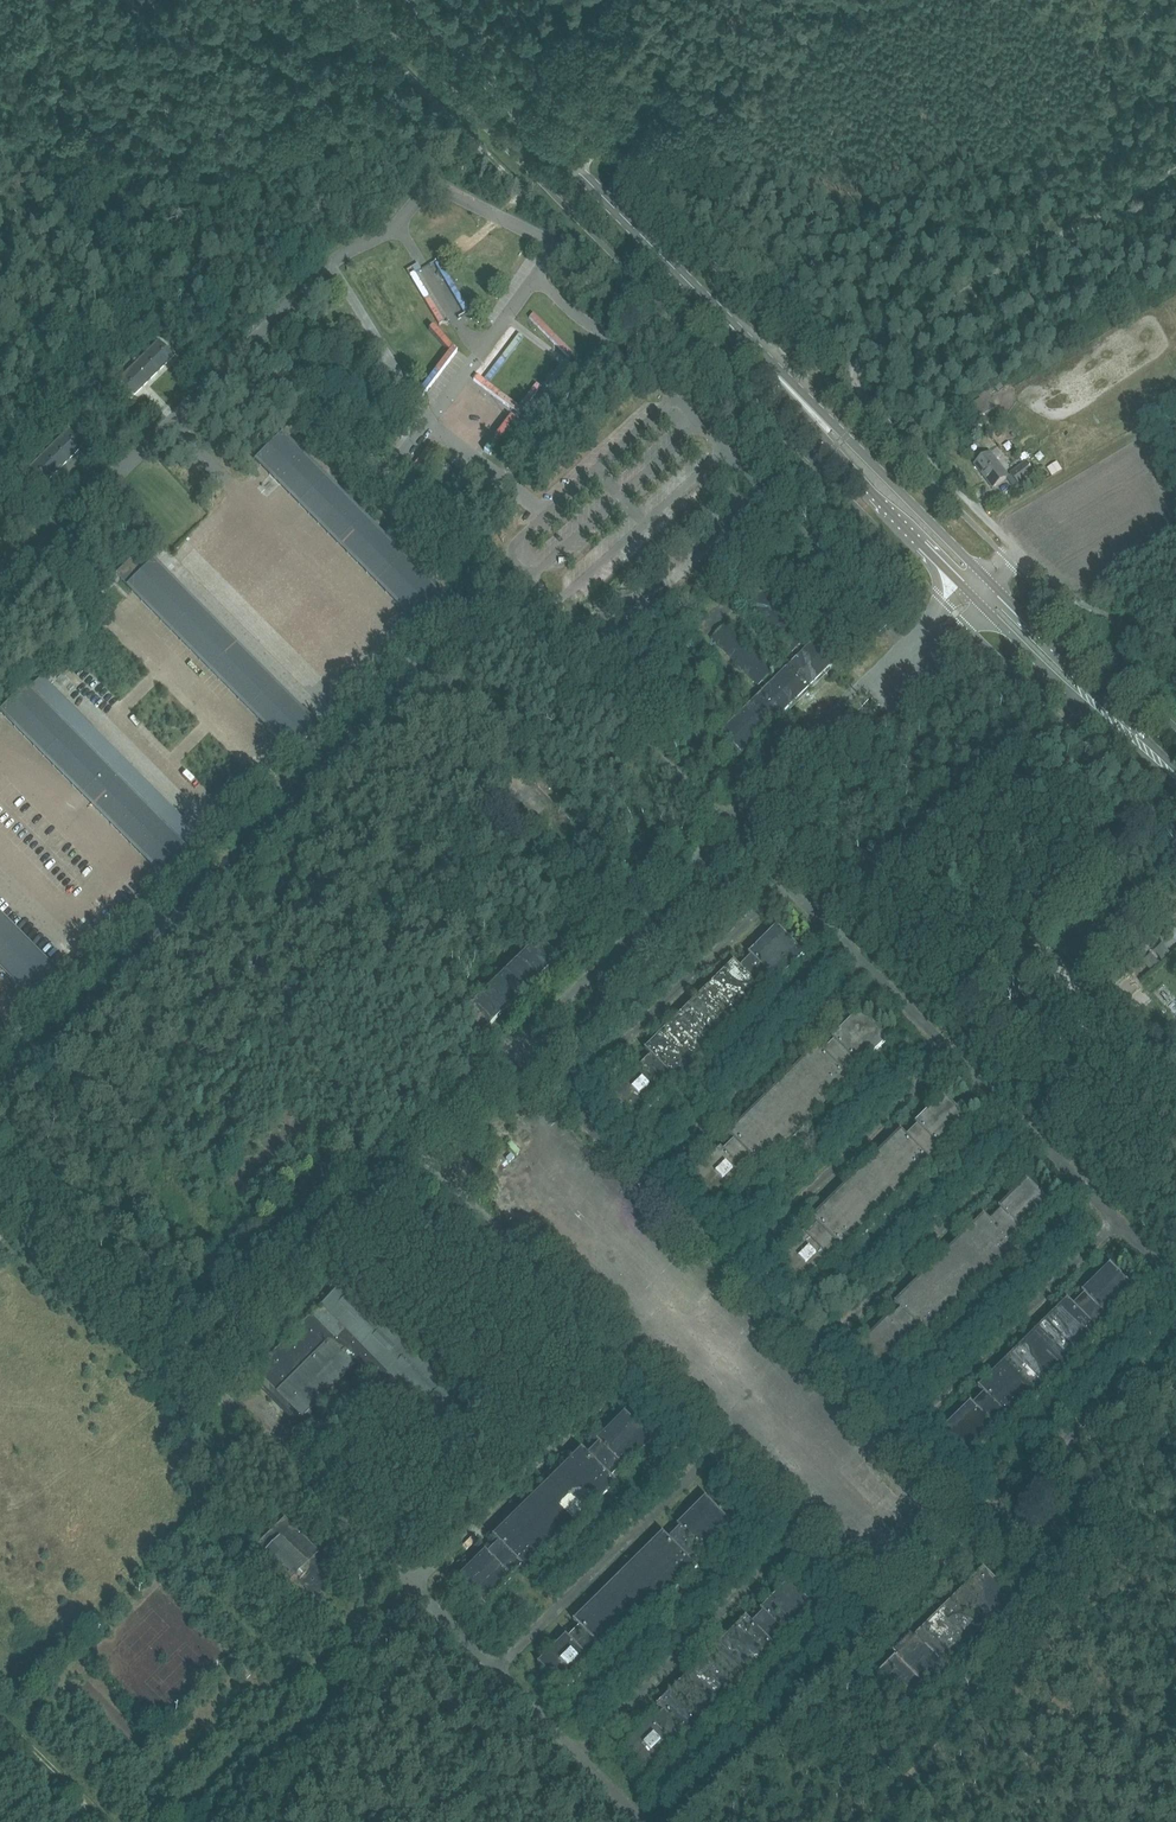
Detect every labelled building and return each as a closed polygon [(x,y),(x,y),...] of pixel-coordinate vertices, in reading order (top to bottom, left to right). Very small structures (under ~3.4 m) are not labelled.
[(568,360),(573,355),(532,314),(527,320),(568,360)] [(417,389),(424,394),(458,349),(429,329),(426,334),(447,349),(417,389)] [(159,341),(118,381),(134,397),(175,357),(159,341)] [(992,386),(986,390),(990,396),(996,392),(992,386)] [(996,409),(988,395),(973,405),(981,418),(996,409)] [(486,454),(516,421),(511,417),(482,449),(486,454)] [(77,454),(84,447),(68,431),(28,470),(45,486),(52,479),(77,454)] [(283,434),(257,460),(422,627),(447,602),(283,434)] [(990,453),(975,465),(993,489),(1008,477),(990,453)] [(1038,464),(1044,459),(1038,453),(1033,458),(1038,464)] [(1026,463),(1011,474),(1021,486),(1036,475),(1026,463)] [(1056,465),(1045,471),(1050,479),(1060,473),(1056,465)] [(154,562),(144,573),(130,560),(116,575),(129,587),(127,589),(287,750),(292,756),(319,729),(314,724),(158,565),(154,562)] [(774,672),(773,671),(728,625),(713,640),(758,686),(762,682),(768,688),(721,734),(742,756),(838,662),(817,642),(810,648),(804,642),(808,639),(762,592),(746,607),(791,653),(793,654),(797,650),(803,656),(776,682),(770,676),(774,672)] [(41,678),(28,690),(186,851),(199,838),(41,678)] [(66,700),(70,695),(61,686),(56,691),(66,700)] [(27,689),(0,715),(160,876),(165,882),(192,856),(186,851),(28,690),(27,689)] [(28,1001),(36,1009),(62,984),(54,977),(0,921),(0,972),(28,1001)] [(681,1089),(770,1001),(766,997),(807,956),(779,928),(738,968),(733,964),(644,1052),(649,1057),(610,1095),(638,1124),(677,1085),(681,1089)] [(558,962),(538,943),(461,1019),(481,1038),(558,962)] [(1155,957),(1161,963),(1168,955),(1162,949),(1155,957)] [(1110,982),(1106,987),(1110,990),(1114,985),(1110,982)] [(1165,1011),(1173,1019),(1175,1016),(1175,1005),(1174,1003),(1165,1011)] [(818,1048),(729,1136),(733,1140),(691,1179),(718,1207),(761,1167),(766,1172),(854,1084),(848,1078),(888,1041),(862,1013),(822,1051),(818,1048)] [(933,1162),(973,1123),(945,1096),(905,1135),(901,1131),(812,1217),(818,1223),(776,1264),(803,1291),(845,1251),(849,1255),(939,1168),(933,1162)] [(49,1156),(58,1165),(66,1158),(57,1148),(49,1156)] [(1016,1247),(1055,1210),(1031,1185),(992,1221),(988,1217),(897,1303),(903,1309),(861,1350),(886,1376),(929,1335),(932,1338),(1022,1254),(1016,1247)] [(1112,1266),(1073,1305),(1069,1300),(981,1386),(986,1391),(944,1432),(970,1459),(1011,1419),(1018,1426),(1107,1340),(1099,1332),(1139,1293),(1112,1266)] [(426,1361),(347,1281),(262,1365),(257,1361),(254,1364),(258,1369),(249,1378),(304,1433),(362,1377),(398,1414),(404,1408),(438,1442),(472,1407),(434,1370),(451,1353),(444,1345),(426,1361)] [(583,1454),(579,1449),(490,1536),(496,1542),(455,1583),(483,1610),(523,1570),(527,1575),(615,1488),(611,1484),(651,1445),(621,1416),(583,1454)] [(342,1439),(347,1443),(351,1439),(347,1435),(342,1439)] [(731,1529),(704,1502),(667,1539),(663,1535),(574,1623),(577,1627),(537,1667),(564,1693),(605,1653),(610,1658),(699,1571),(694,1566),(731,1529)] [(258,1545),(252,1551),(307,1608),(340,1575),(285,1519),(266,1537),(261,1532),(253,1540),(258,1545)] [(985,1575),(877,1680),(908,1710),(1016,1605),(985,1575)] [(820,1616),(790,1587),(751,1625),(747,1621),(658,1708),(663,1712),(622,1751),(652,1781),(693,1741),(697,1746),(786,1660),(780,1655),(820,1616)] [(251,1676),(242,1667),(238,1672),(247,1681),(251,1676)]
